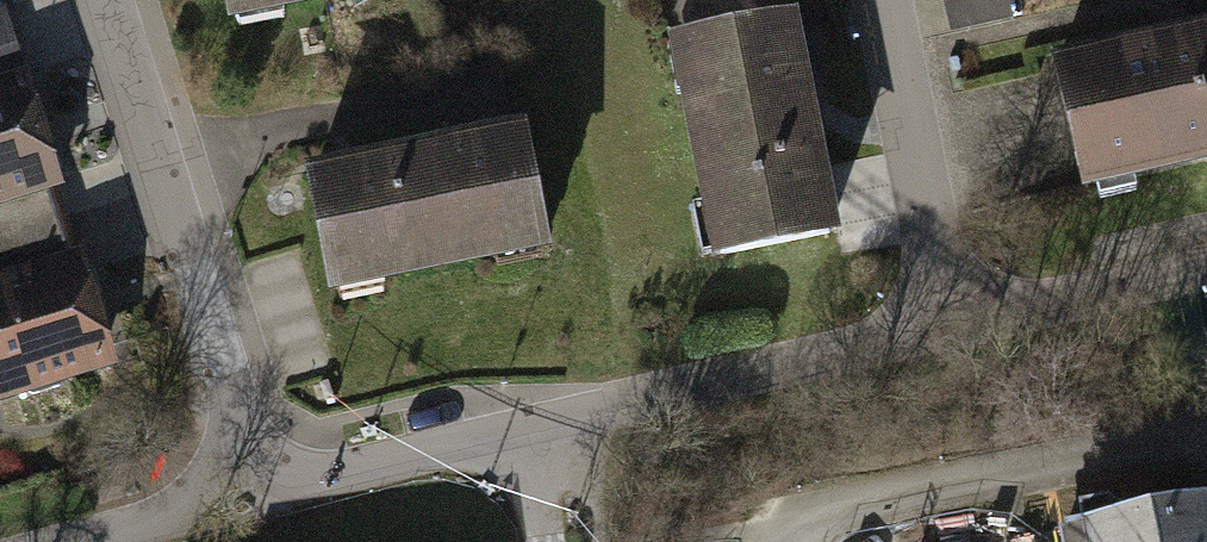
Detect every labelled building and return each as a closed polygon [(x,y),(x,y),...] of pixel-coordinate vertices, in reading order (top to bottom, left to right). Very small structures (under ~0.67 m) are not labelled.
[(232,18),(321,0),(228,0),(232,18)] [(785,25),(677,47),(719,257),(827,235),(785,25)] [(1058,71),(1084,186),(1206,158),(1206,37),(1058,71)] [(0,86),(0,203),(55,185),(22,79),(0,86)] [(528,137),(311,178),(332,289),(550,248),(528,137)] [(81,258),(0,284),(0,397),(113,361),(81,258)] [(1059,541),(1204,541),(1196,508),(1059,541)]
